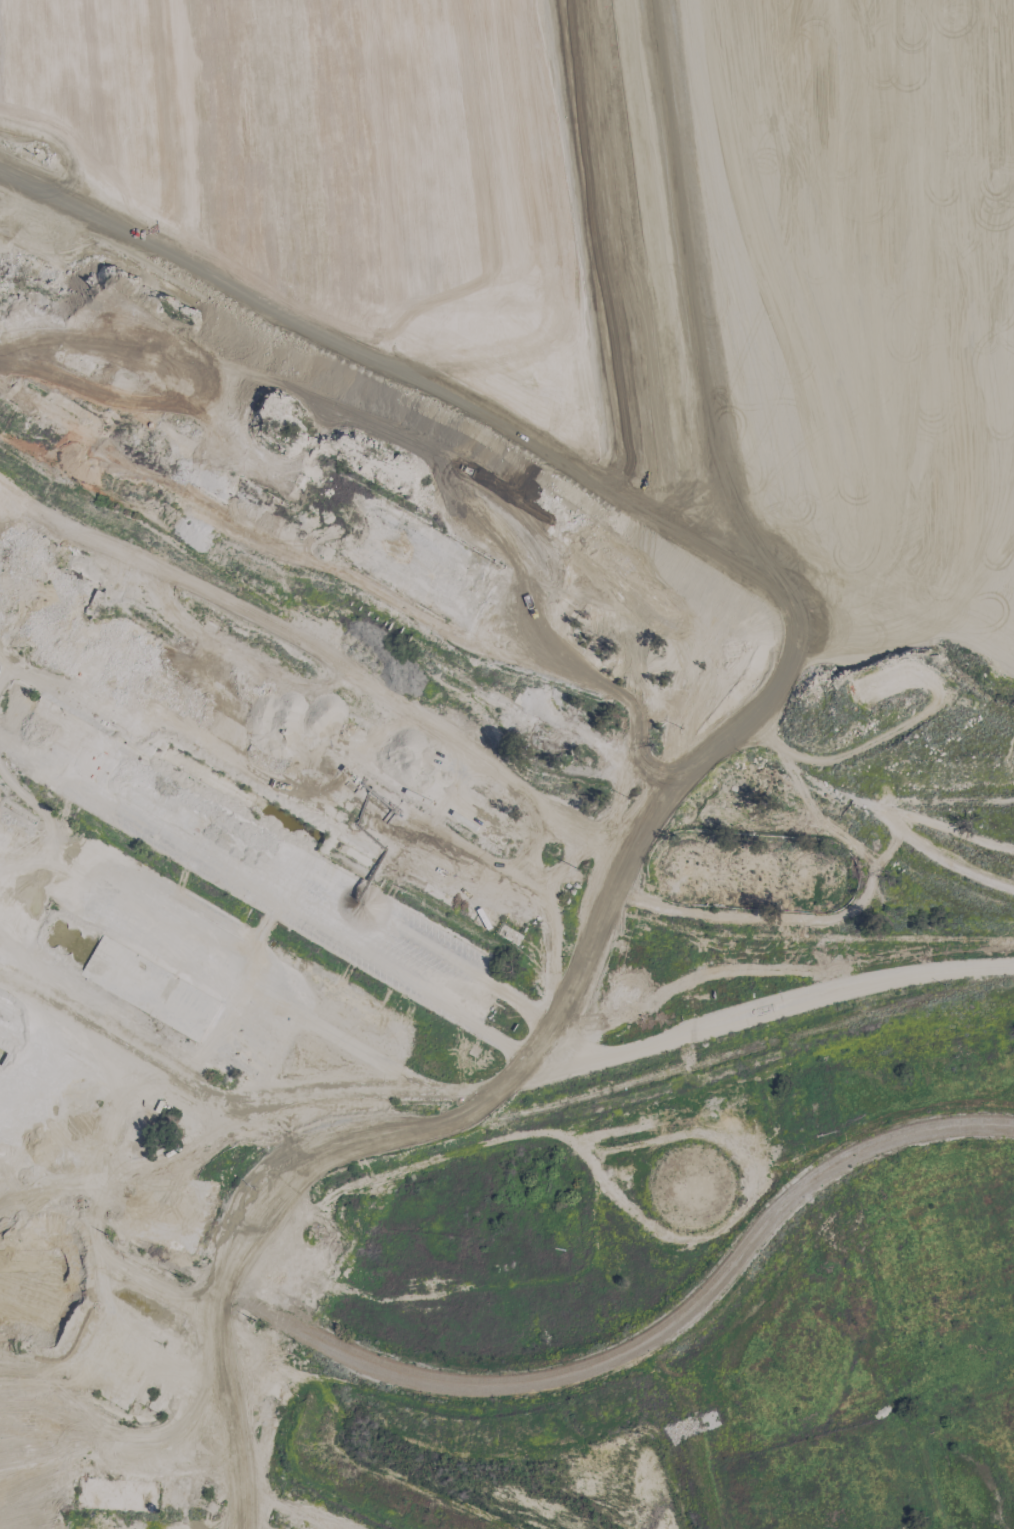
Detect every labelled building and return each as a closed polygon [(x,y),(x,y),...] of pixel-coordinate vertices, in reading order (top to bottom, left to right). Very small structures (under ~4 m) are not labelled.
[(23,726),(78,755),(70,771),(91,782),(113,739),(95,729),(91,736),(75,728),(80,717),(39,695),(23,726)] [(113,795),(193,842),(208,818),(128,771),(113,795)] [(9,1054),(19,1035),(0,1026),(0,1050),(9,1054)]
